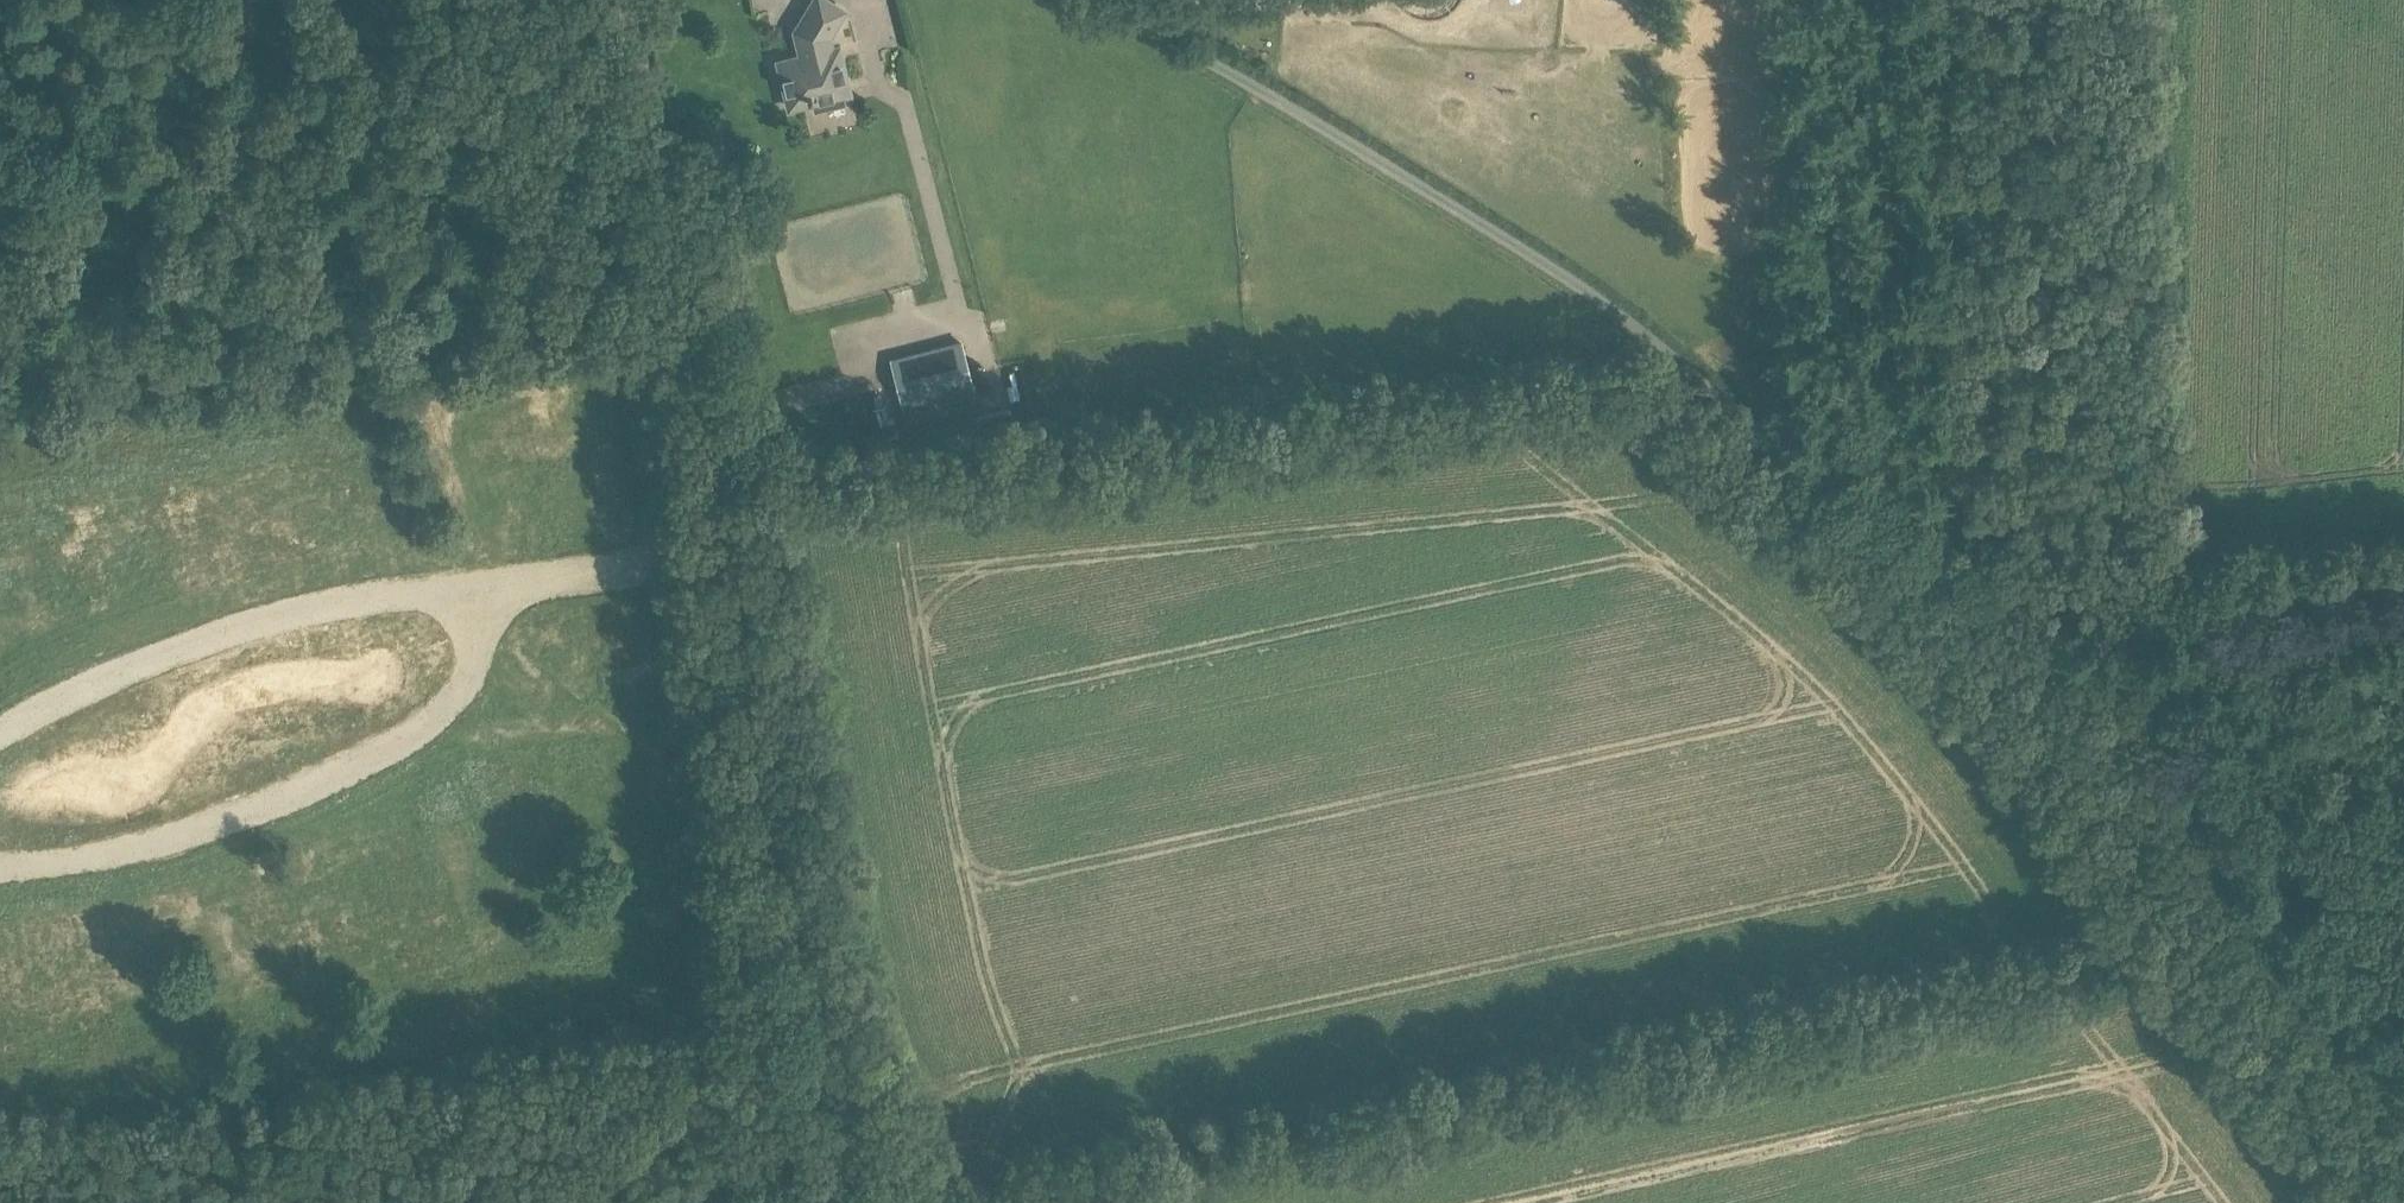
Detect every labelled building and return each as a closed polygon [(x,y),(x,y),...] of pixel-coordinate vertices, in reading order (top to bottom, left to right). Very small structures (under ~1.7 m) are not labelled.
[(806,53),(779,60),(790,106),(813,101),(815,109),(846,102),(844,93),(850,92),(839,45),(833,47),(830,35),(845,9),(831,0),(814,0),(796,29),(800,43),(804,42),(806,53)] [(962,342),(892,360),(907,420),(977,402),(962,342)] [(774,772),(778,796),(788,794),(785,770),(774,772)]
